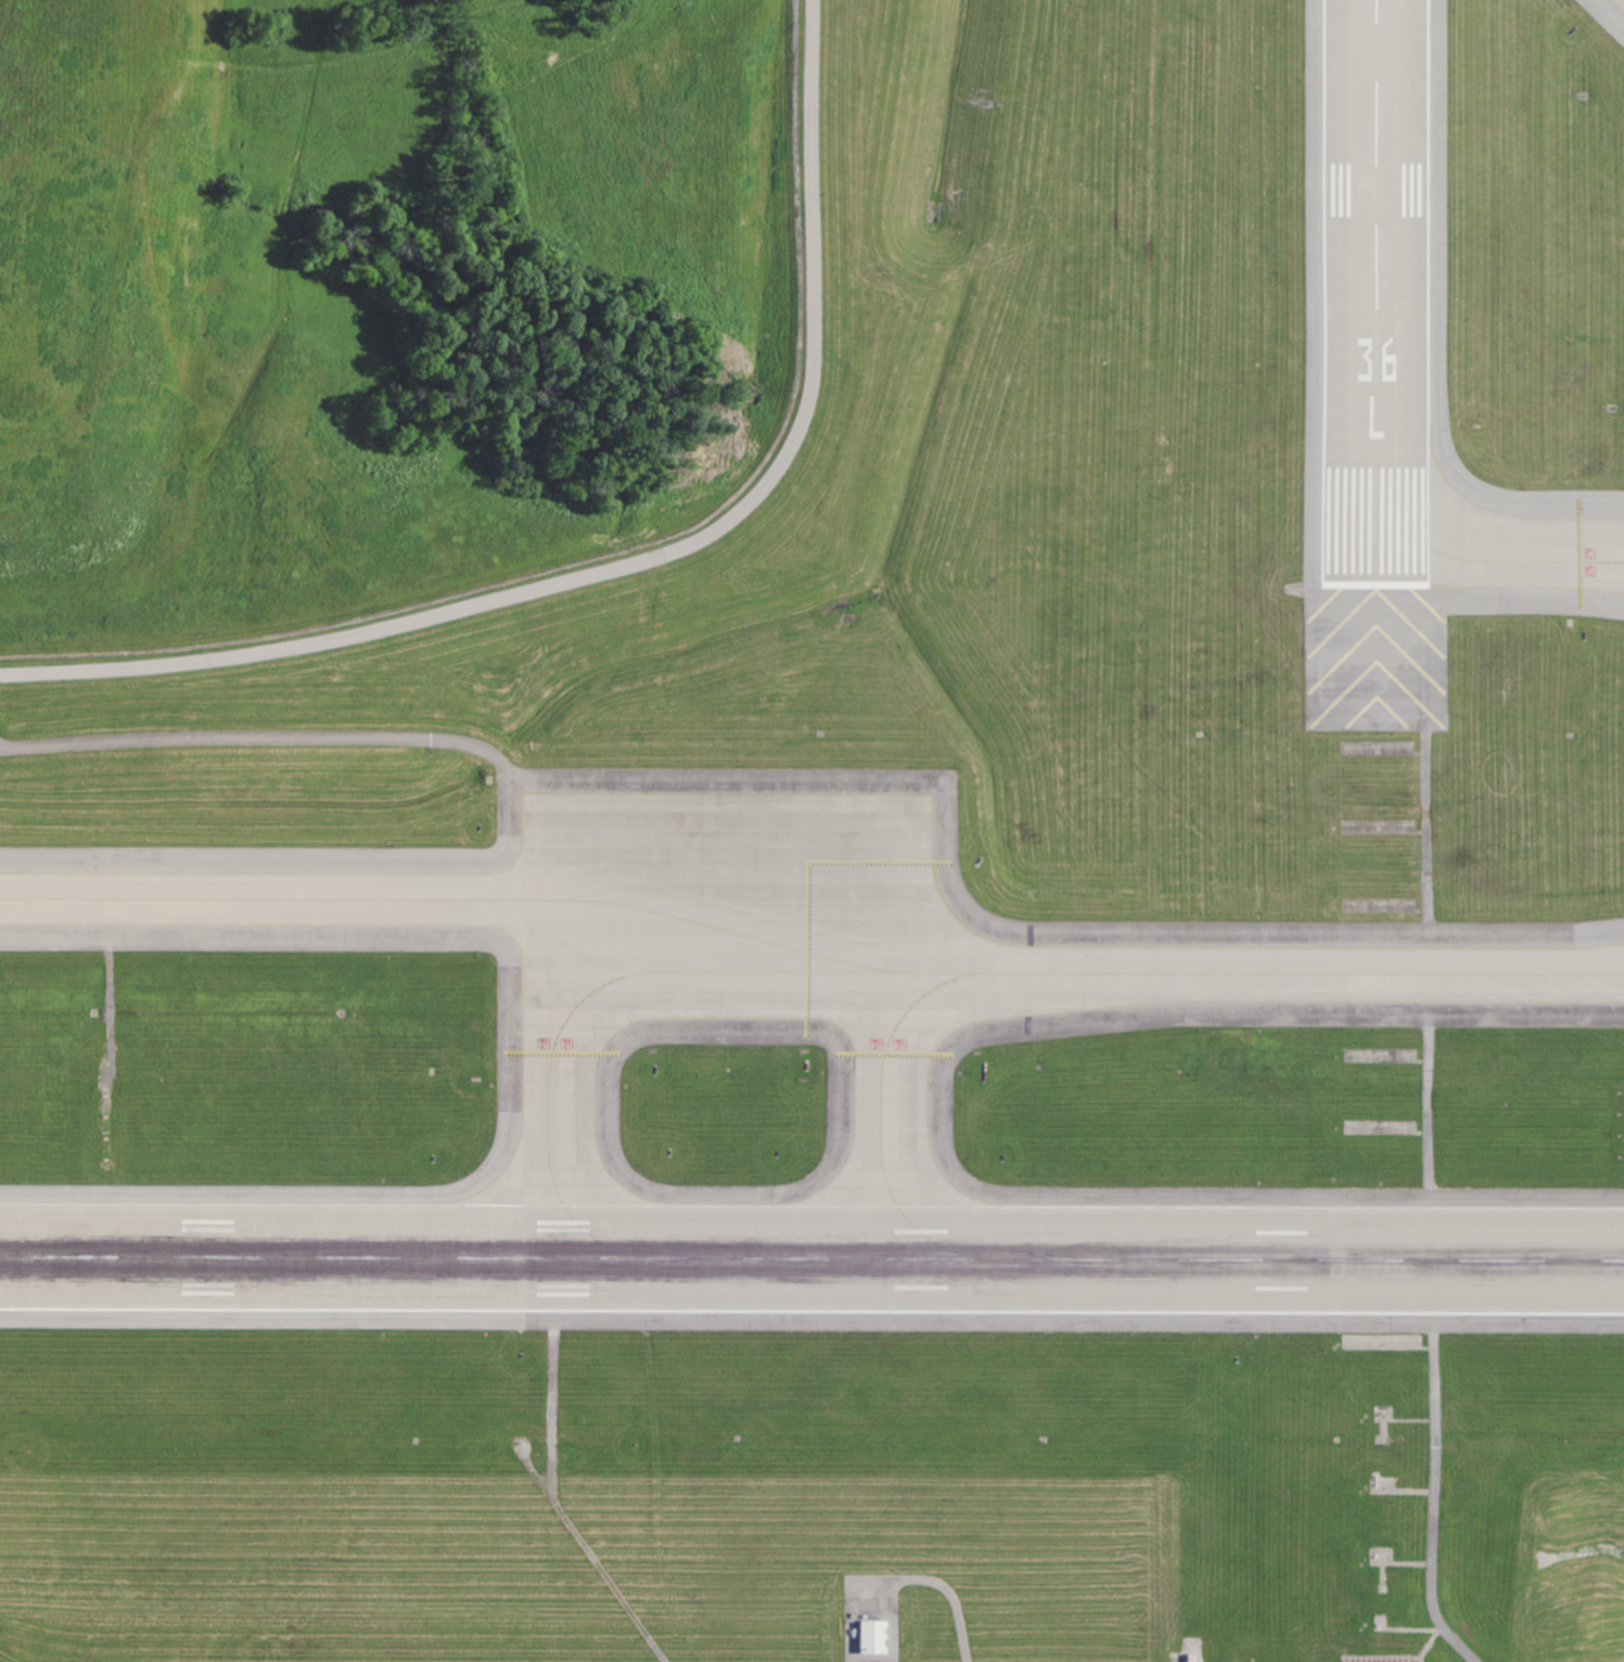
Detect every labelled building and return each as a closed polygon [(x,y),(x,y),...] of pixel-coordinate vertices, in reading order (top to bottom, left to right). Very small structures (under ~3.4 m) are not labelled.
[(884,1619),(859,1620),(859,1653),(885,1652),(884,1619)]
